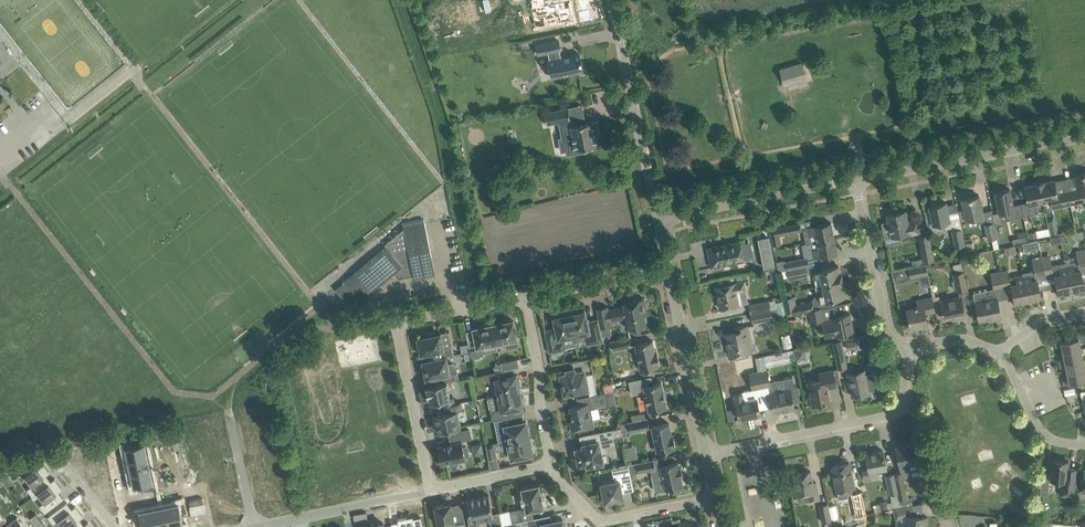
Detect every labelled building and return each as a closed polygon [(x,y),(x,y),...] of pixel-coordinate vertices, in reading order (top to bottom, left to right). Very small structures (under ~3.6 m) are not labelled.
[(498,2),(510,0),(515,24),(538,20),(540,30),(582,22),(579,6),(555,9),(554,0),(497,0),(498,2)] [(540,39),(503,46),(506,62),(520,60),(527,90),(585,79),(576,52),(545,59),(540,39)] [(780,68),(784,85),(807,79),(802,62),(780,68)] [(597,144),(595,131),(598,130),(596,121),(593,122),(593,121),(572,125),(568,107),(545,112),(547,124),(561,121),(566,147),(575,145),(576,152),(586,150),(585,146),(597,144)] [(1075,175),(1077,188),(1068,190),(1071,204),(1084,201),(1084,173),(1075,175)] [(1057,193),(1055,179),(1046,181),(1046,180),(1039,182),(1043,201),(1045,211),(1053,210),(1052,208),(1071,204),(1068,190),(1057,193)] [(1024,215),(1030,214),(1038,212),(1036,203),(1043,201),(1039,182),(1033,183),(1033,184),(1024,186),(1028,201),(1021,203),(1024,215)] [(1013,205),(1010,188),(995,192),(1000,213),(1007,212),(1008,219),(1024,216),(1024,215),(1021,203),(1013,205)] [(983,211),(979,195),(962,198),(967,219),(978,217),(979,222),(987,220),(986,211),(983,211)] [(950,220),(946,202),(929,205),(933,224),(944,222),(945,229),(954,227),(952,220),(950,220)] [(908,221),(906,212),(906,210),(887,214),(891,232),(900,230),(900,234),(909,232),(910,234),(920,232),(917,219),(908,221)] [(432,256),(424,219),(403,223),(408,248),(396,250),(393,253),(387,246),(335,289),(348,305),(357,298),(359,301),(394,272),(399,278),(431,271),(428,256),(432,256)] [(1051,234),(1059,233),(1056,219),(1048,221),(1051,234)] [(806,243),(834,237),(831,222),(807,227),(807,228),(803,229),(806,243)] [(993,238),(998,237),(995,222),(985,224),(989,239),(993,238)] [(780,234),(801,230),(800,223),(771,228),(772,238),(781,236),(780,234)] [(956,247),(965,245),(962,228),(952,230),(956,247)] [(1073,232),(1074,238),(1083,236),(1081,230),(1073,232)] [(923,262),(934,260),(929,234),(918,236),(923,262)] [(774,265),(768,236),(759,238),(765,267),(774,265)] [(813,257),(826,255),(837,252),(834,237),(806,243),(809,257),(813,256),(813,257)] [(712,267),(723,265),(744,261),(742,252),(740,241),(708,248),(712,267)] [(973,241),(965,242),(967,251),(975,249),(973,241)] [(794,254),(804,252),(803,243),(793,245),(794,254)] [(1084,266),(1084,248),(1075,250),(1079,267),(1084,266)] [(1046,274),(1053,272),(1050,255),(1042,256),(1046,274)] [(1037,276),(1046,274),(1042,256),(1033,258),(1037,276)] [(784,270),(805,266),(809,265),(807,258),(786,262),(787,262),(783,263),(784,270)] [(957,290),(967,288),(962,262),(953,264),(957,290)] [(926,263),(903,268),(892,270),(892,271),(894,270),(896,279),(894,279),(894,280),(928,273),(926,263)] [(1074,264),(1067,266),(1072,290),(1084,288),(1084,279),(1083,280),(1081,269),(1075,271),(1074,264)] [(790,278),(807,275),(805,266),(784,270),(781,271),(783,278),(790,277),(790,278)] [(840,272),(838,266),(828,268),(813,271),(814,278),(821,277),(823,285),(843,281),(841,271),(840,272)] [(1057,293),(1072,290),(1067,266),(1060,267),(1061,274),(1055,275),(1058,285),(1055,286),(1057,293)] [(1003,286),(1010,285),(1010,284),(1009,278),(1007,270),(1000,272),(1003,286)] [(994,288),(1003,286),(1000,272),(991,273),(994,288)] [(1032,279),(1030,273),(1023,275),(1028,299),(1043,296),(1042,289),(1040,289),(1037,278),(1032,279)] [(1012,297),(1013,302),(1020,301),(1028,299),(1023,275),(1016,276),(1009,278),(1010,284),(1011,283),(1014,294),(1012,295),(1012,297)] [(720,308),(731,305),(740,303),(736,288),(745,286),(744,280),(715,286),(720,308)] [(819,302),(834,298),(845,296),(842,284),(844,284),(843,281),(823,285),(816,286),(819,302)] [(794,296),(783,298),(785,306),(787,315),(793,314),(808,310),(814,309),(813,301),(796,305),(794,296)] [(953,318),(966,316),(961,296),(940,300),(944,318),(952,316),(953,318)] [(911,327),(928,323),(926,313),(936,311),(933,297),(916,300),(918,306),(907,308),(907,309),(909,319),(911,327)] [(1002,318),(1000,307),(998,297),(975,302),(979,320),(992,317),(993,319),(1002,318)] [(647,312),(644,298),(624,302),(624,306),(608,310),(607,306),(597,308),(599,319),(602,336),(611,334),(609,326),(611,325),(610,320),(627,317),(629,328),(646,324),(644,313),(647,312)] [(769,300),(750,304),(752,313),(771,309),(769,301),(769,300)] [(814,309),(808,310),(810,322),(823,319),(823,320),(825,328),(827,335),(835,334),(843,333),(853,330),(850,313),(840,315),(837,304),(831,306),(823,307),(814,309)] [(771,309),(752,313),(753,322),(772,318),(772,317),(778,315),(776,308),(771,309)] [(580,312),(579,309),(569,311),(574,336),(575,341),(586,339),(587,344),(603,341),(602,336),(599,319),(598,320),(598,319),(590,321),(588,322),(585,310),(580,312)] [(902,320),(909,319),(907,309),(900,311),(901,319),(902,320)] [(574,336),(569,311),(559,313),(560,316),(554,317),(556,328),(554,329),(554,328),(546,330),(545,331),(549,352),(566,348),(563,338),(574,336)] [(511,320),(511,318),(502,320),(502,322),(493,324),(497,342),(505,340),(507,348),(519,345),(513,319),(511,320)] [(490,324),(489,322),(481,324),(481,326),(473,327),(476,342),(469,343),(470,350),(470,352),(472,358),(472,359),(480,357),(479,350),(483,349),(482,345),(497,342),(493,324),(490,324)] [(753,351),(747,325),(735,328),(736,331),(725,333),(728,347),(729,347),(731,356),(753,351)] [(437,334),(436,331),(426,334),(427,336),(418,338),(418,339),(416,340),(418,347),(420,347),(421,354),(428,352),(430,359),(447,356),(454,354),(452,344),(443,346),(441,333),(437,334)] [(1063,351),(1081,348),(1080,342),(1084,341),(1084,331),(1077,333),(1078,337),(1056,342),(1056,346),(1062,345),(1063,351)] [(797,335),(795,338),(795,341),(797,344),(800,345),(803,342),(803,337),(801,335),(797,335)] [(612,349),(631,346),(629,337),(610,341),(612,349)] [(655,350),(653,340),(635,343),(641,370),(658,366),(658,365),(660,364),(657,350),(655,350)] [(832,342),(838,368),(846,366),(841,340),(832,342)] [(469,343),(461,345),(462,352),(470,350),(469,343)] [(1060,363),(1083,358),(1081,348),(1063,351),(1065,358),(1059,359),(1060,363)] [(762,388),(771,386),(767,367),(791,362),(788,350),(756,357),(762,388)] [(448,363),(447,356),(430,359),(423,360),(423,362),(421,363),(423,371),(425,370),(426,378),(439,375),(441,382),(447,381),(459,378),(457,369),(456,365),(452,362),(448,363)] [(567,373),(561,374),(565,393),(576,391),(588,388),(590,395),(591,395),(597,393),(593,372),(594,372),(591,356),(583,358),(572,360),(574,368),(567,369),(567,373)] [(747,359),(750,373),(753,390),(762,388),(756,357),(747,359)] [(1083,358),(1060,363),(1061,367),(1066,366),(1068,372),(1084,369),(1084,367),(1083,358)] [(502,370),(504,369),(520,366),(518,359),(501,362),(502,370)] [(738,373),(749,371),(748,364),(737,366),(738,373)] [(837,386),(835,379),(840,378),(838,368),(833,369),(820,372),(821,379),(807,381),(812,404),(831,400),(828,387),(837,386)] [(506,376),(504,369),(502,370),(483,374),(484,378),(494,385),(496,394),(494,395),(520,390),(519,387),(522,386),(520,378),(518,379),(517,374),(506,376)] [(865,369),(848,373),(852,396),(870,392),(870,391),(878,389),(874,372),(866,374),(865,369)] [(1084,380),(1084,369),(1068,372),(1069,379),(1063,380),(1064,384),(1084,380)] [(649,385),(647,377),(630,381),(632,393),(645,391),(649,410),(667,407),(665,397),(664,392),(662,382),(649,385)] [(774,412),(795,408),(794,402),(798,401),(793,377),(782,379),(784,386),(777,387),(778,391),(770,393),(774,412)] [(450,397),(447,381),(441,382),(431,384),(430,384),(430,385),(426,386),(428,397),(429,397),(430,402),(441,399),(443,406),(445,406),(455,404),(455,403),(454,396),(450,397)] [(612,384),(603,385),(605,392),(606,392),(613,390),(612,384)] [(492,419),(514,415),(512,408),(523,406),(520,390),(494,395),(497,407),(492,415),(492,419)] [(573,420),(570,421),(572,431),(594,426),(590,409),(609,405),(616,403),(613,390),(606,392),(605,392),(597,393),(591,395),(592,402),(570,406),(573,420)] [(745,400),(743,392),(735,394),(736,402),(740,419),(761,415),(757,397),(745,400)] [(437,431),(461,425),(458,410),(462,409),(461,402),(455,403),(455,404),(445,406),(446,412),(434,414),(434,415),(432,417),(433,422),(436,423),(437,431)] [(515,422),(514,415),(492,419),(492,420),(494,419),(496,427),(499,442),(508,440),(529,435),(529,433),(530,433),(529,426),(527,426),(526,420),(515,422)] [(646,418),(632,421),(620,423),(621,427),(629,425),(631,431),(650,427),(648,417),(646,418)] [(672,434),(669,422),(652,426),(657,451),(674,448),(674,446),(676,446),(673,434),(672,434)] [(588,465),(603,462),(601,453),(607,452),(606,446),(615,444),(614,437),(623,435),(621,427),(592,433),(594,441),(583,444),(584,447),(576,448),(576,451),(576,452),(575,452),(575,453),(575,454),(574,455),(574,456),(575,457),(575,458),(575,459),(576,459),(577,460),(578,460),(578,461),(579,464),(587,462),(588,465)] [(464,447),(462,439),(471,437),(469,429),(450,433),(452,441),(453,443),(438,446),(440,454),(440,456),(441,459),(441,460),(442,463),(465,458),(466,458),(465,456),(469,455),(467,446),(464,447)] [(530,438),(529,435),(508,440),(511,458),(533,454),(531,445),(533,445),(532,438),(530,438)] [(137,445),(123,448),(126,460),(149,455),(145,436),(136,438),(137,445)] [(489,459),(498,458),(495,442),(486,444),(489,459)] [(916,457),(914,443),(896,447),(901,473),(911,471),(912,475),(926,472),(923,455),(916,457)] [(473,453),(482,452),(481,444),(472,446),(473,453)] [(628,458),(638,457),(635,444),(626,446),(628,458)] [(864,481),(871,479),(879,477),(877,470),(887,468),(883,450),(866,453),(869,469),(862,470),(864,481)] [(171,464),(177,463),(175,454),(169,456),(171,464)] [(149,455),(126,460),(129,473),(152,468),(149,455)] [(631,473),(639,472),(650,469),(656,468),(655,466),(654,458),(629,464),(631,473)] [(1076,480),(1077,469),(1068,468),(1069,460),(1052,459),(1050,474),(1042,473),(1040,494),(1048,495),(1050,479),(1062,480),(1060,495),(1075,496),(1075,487),(1076,480)] [(661,465),(655,466),(656,468),(650,469),(655,491),(666,489),(683,485),(681,475),(679,468),(678,461),(668,463),(661,465)] [(32,494),(48,482),(43,474),(47,471),(41,462),(23,474),(31,485),(27,488),(32,494)] [(839,499),(849,497),(848,494),(855,492),(854,487),(855,486),(850,462),(832,466),(835,476),(837,490),(839,499)] [(623,482),(632,480),(631,473),(629,464),(612,467),(615,480),(601,483),(602,487),(601,488),(600,488),(600,489),(599,490),(599,491),(599,492),(599,493),(599,494),(599,495),(600,496),(601,496),(601,497),(602,497),(603,497),(604,497),(605,502),(624,498),(620,482),(622,481),(623,482)] [(152,468),(129,473),(132,485),(145,482),(146,490),(157,487),(152,468)] [(813,482),(811,470),(793,474),(798,494),(809,492),(810,500),(820,498),(816,481),(813,482)] [(895,473),(886,475),(890,494),(891,493),(894,508),(902,507),(900,499),(896,481),(895,473)] [(44,512),(62,499),(55,491),(60,486),(54,479),(35,492),(42,502),(39,504),(44,512)] [(904,479),(896,481),(900,499),(908,498),(904,479)] [(526,507),(510,510),(513,522),(514,522),(529,519),(534,518),(532,509),(544,507),(542,498),(543,498),(542,492),(541,492),(539,484),(522,487),(526,507)] [(862,492),(853,494),(857,510),(858,516),(866,514),(865,508),(862,492)] [(7,517),(4,513),(15,504),(5,493),(0,497),(0,523),(7,517)] [(489,520),(489,517),(494,516),(489,494),(468,499),(468,502),(465,503),(470,524),(470,521),(479,519),(479,522),(489,520)] [(182,501),(166,504),(170,525),(181,523),(180,515),(185,514),(182,501)] [(451,504),(451,502),(435,506),(439,525),(450,522),(451,526),(467,526),(465,518),(455,521),(451,504)] [(69,526),(81,516),(74,507),(70,510),(65,503),(48,514),(54,521),(63,516),(69,526)] [(819,505),(823,521),(824,521),(826,526),(833,526),(831,520),(828,503),(819,505)] [(152,507),(157,526),(160,526),(170,525),(166,504),(152,507)] [(894,508),(896,519),(899,519),(905,517),(905,526),(926,526),(927,516),(923,515),(915,515),(913,504),(902,507),(894,508)] [(138,510),(140,521),(146,520),(148,526),(157,526),(152,507),(138,510)] [(397,525),(398,526),(414,526),(421,525),(421,526),(426,526),(422,510),(408,514),(408,513),(401,514),(403,525),(397,525)] [(566,524),(564,525),(563,518),(552,521),(550,514),(534,518),(529,519),(514,522),(515,526),(567,526),(566,524)]
